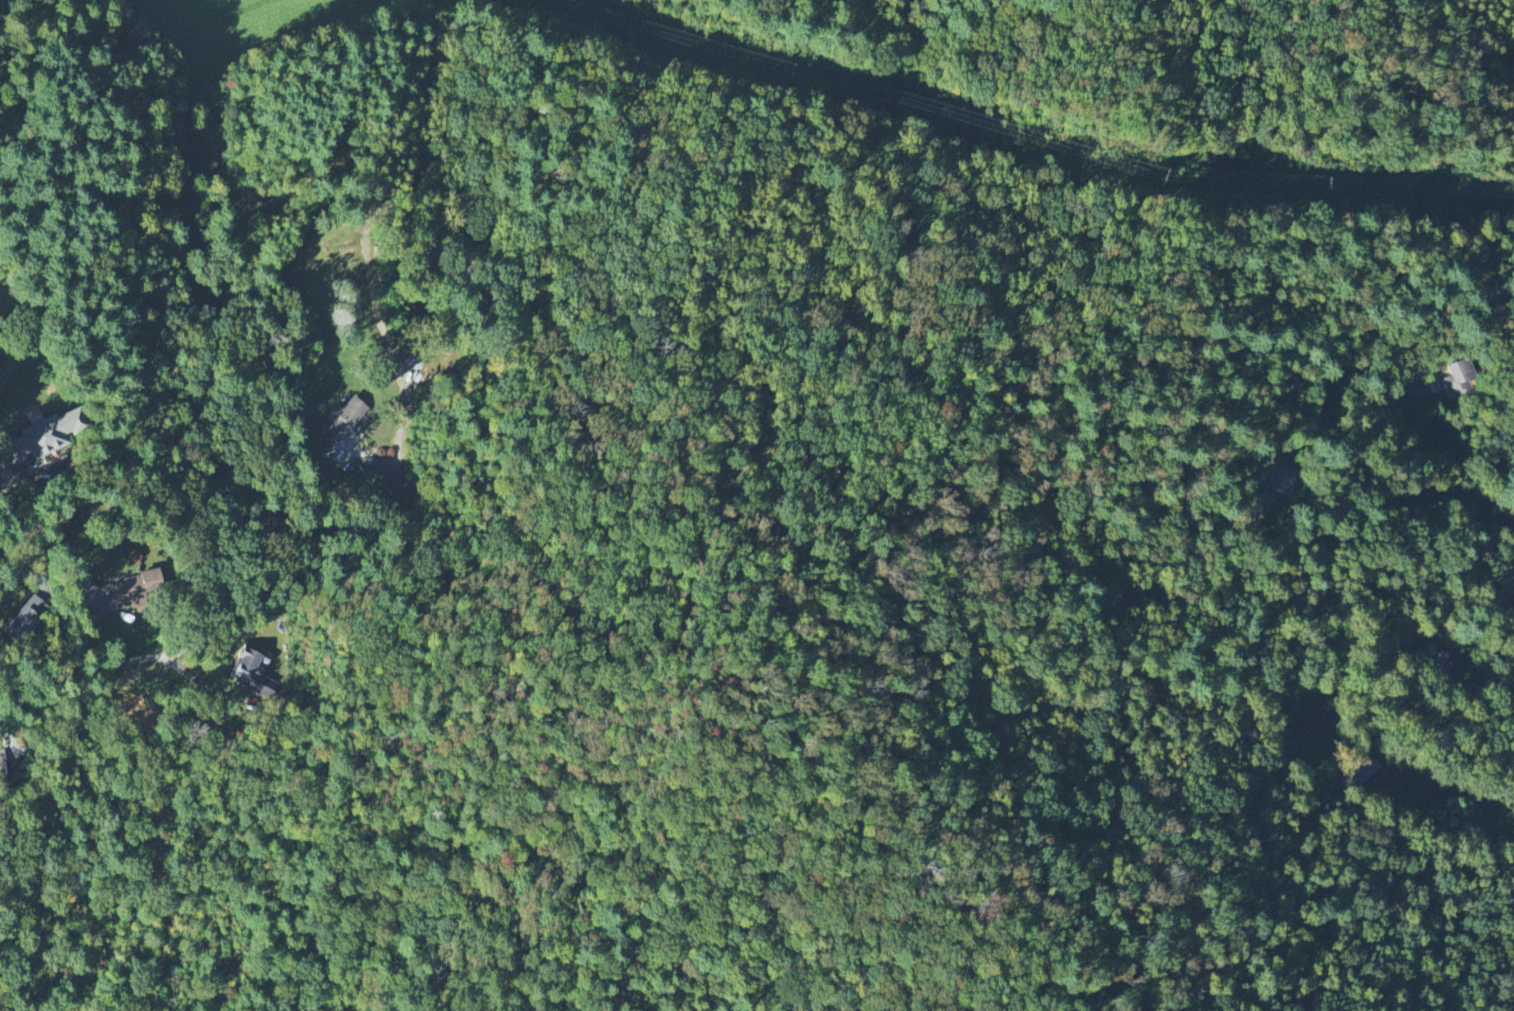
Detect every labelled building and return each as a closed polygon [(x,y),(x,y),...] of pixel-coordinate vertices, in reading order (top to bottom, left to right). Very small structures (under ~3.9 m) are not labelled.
[(1474,379),(1467,360),(1446,368),(1450,378),(1441,381),(1448,399),(1469,391),(1466,381),(1474,379)] [(331,420),(321,432),(338,446),(369,410),(353,397),(341,411),(336,407),(327,417),(331,420)] [(70,447),(67,438),(89,428),(81,409),(57,418),(56,417),(20,431),(23,439),(0,448),(9,469),(31,460),(32,462),(70,447)] [(110,582),(116,612),(129,609),(129,611),(144,608),(142,601),(163,596),(158,573),(110,582)] [(7,628),(24,641),(50,609),(33,596),(7,628)] [(272,657),(243,645),(227,682),(272,701),(279,685),(263,678),(272,657)]
